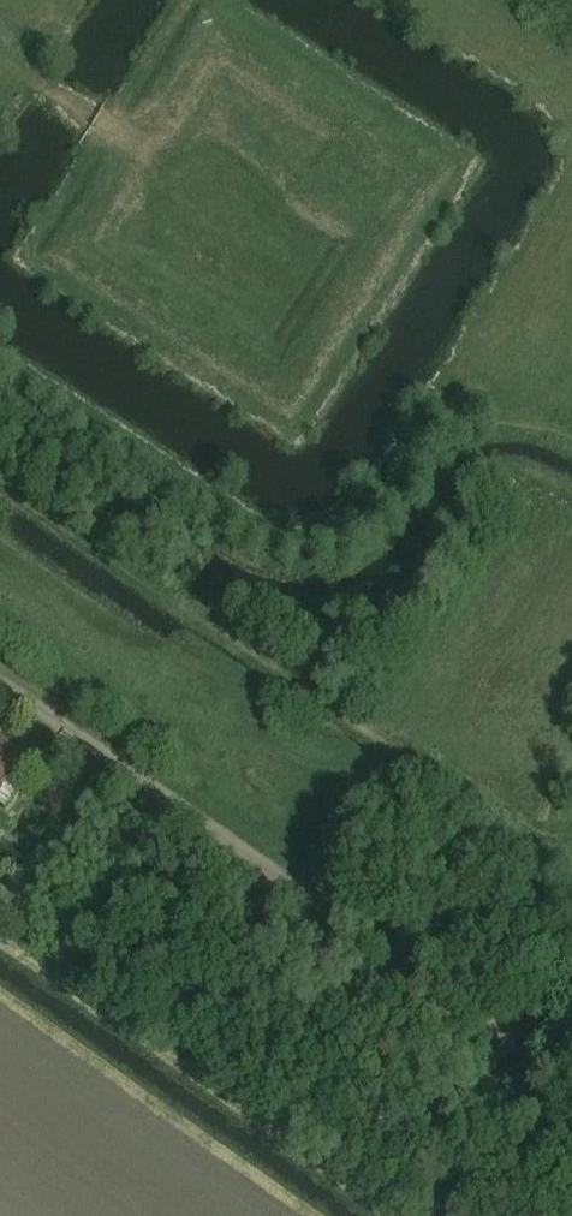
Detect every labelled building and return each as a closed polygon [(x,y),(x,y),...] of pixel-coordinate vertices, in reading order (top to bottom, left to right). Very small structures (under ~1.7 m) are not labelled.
[(24,757),(0,740),(0,791),(24,757)]
